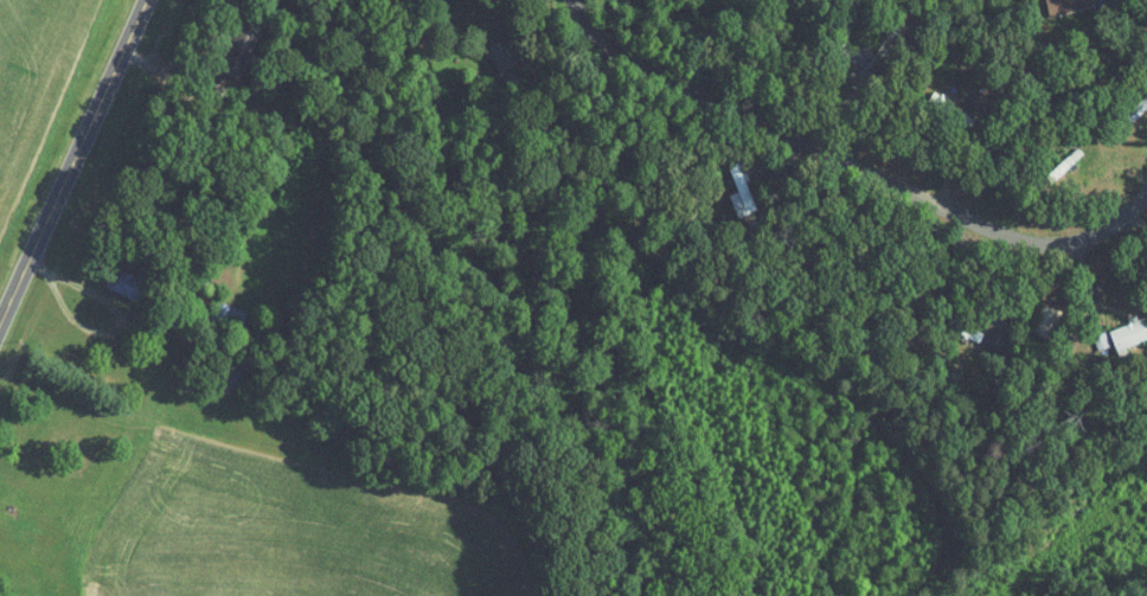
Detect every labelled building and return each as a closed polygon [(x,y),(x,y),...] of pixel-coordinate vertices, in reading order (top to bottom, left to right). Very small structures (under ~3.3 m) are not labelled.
[(1050,14),(1047,0),(1089,0),(1090,5),(1050,14)] [(1140,14),(1146,21),(1146,28),(1145,31),(1134,21),(1140,14)]
